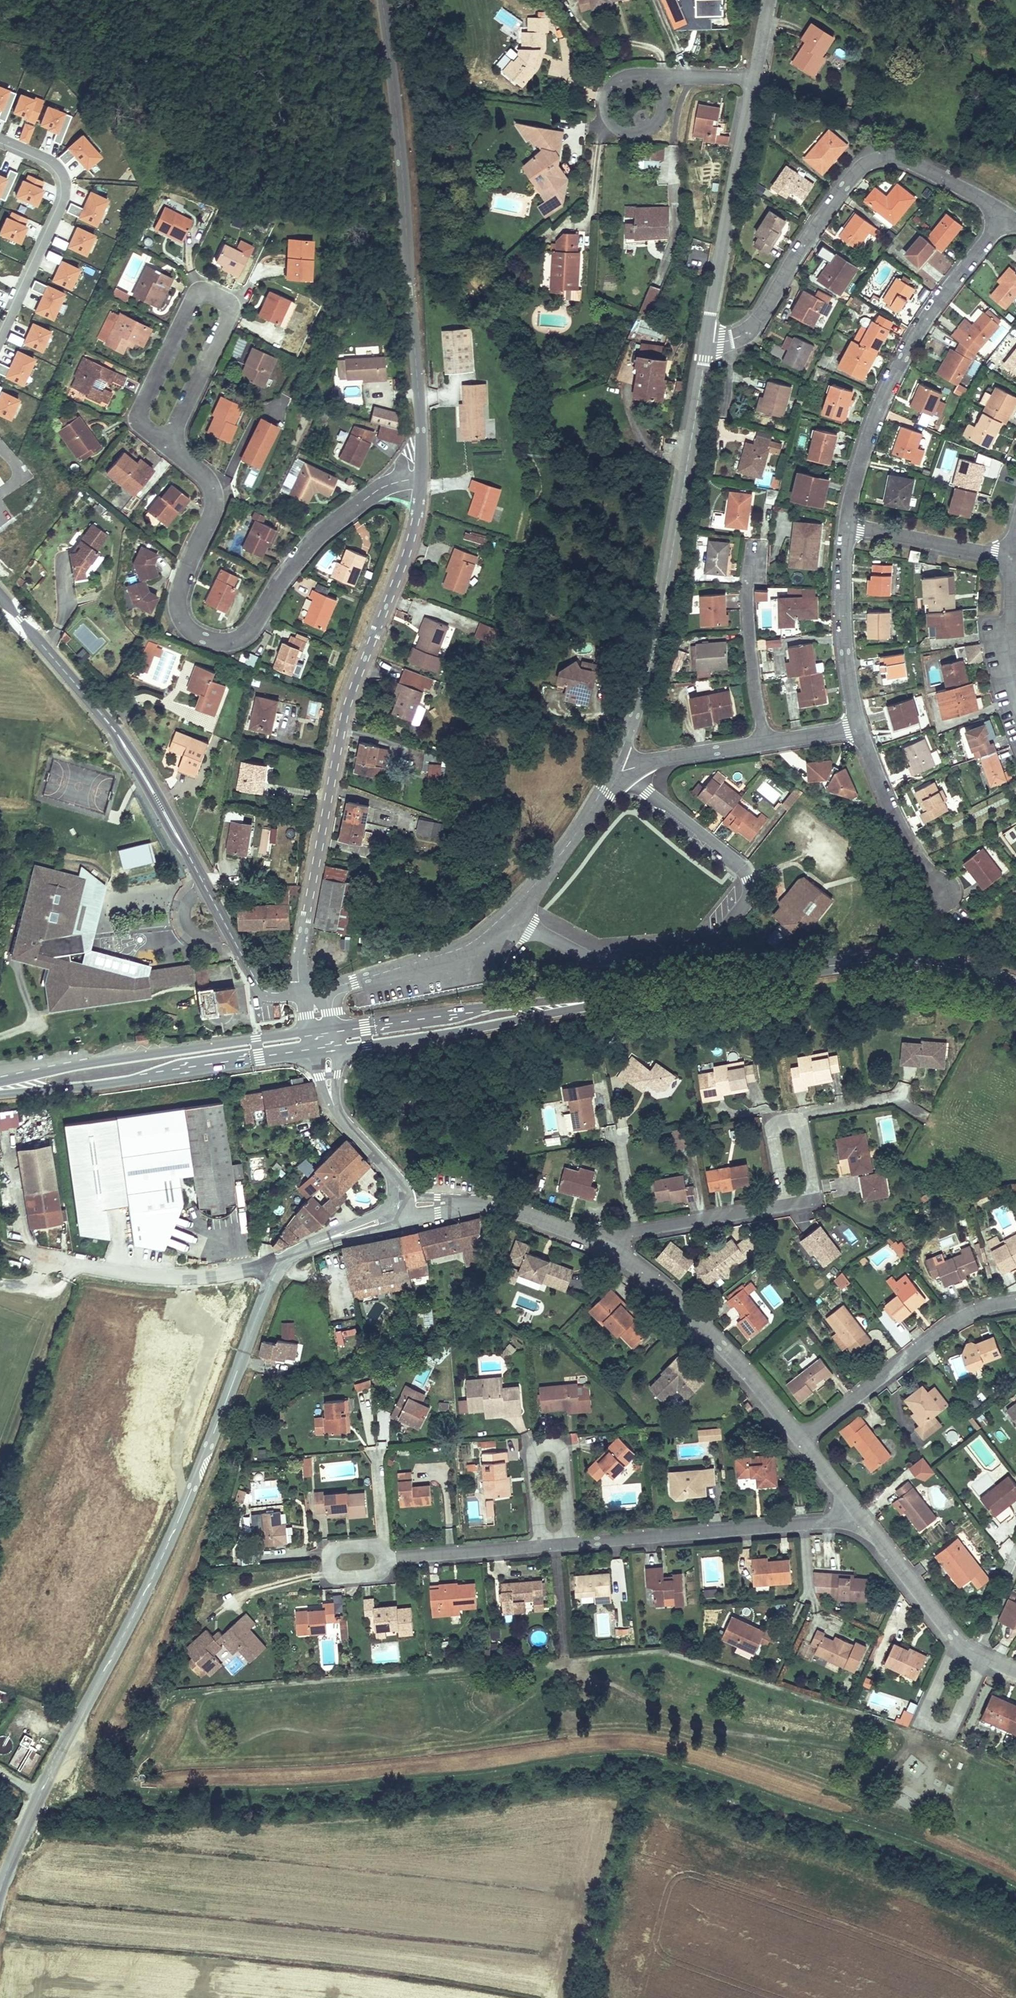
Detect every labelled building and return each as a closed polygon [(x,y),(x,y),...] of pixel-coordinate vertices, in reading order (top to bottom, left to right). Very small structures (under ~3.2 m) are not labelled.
[(596,0),(593,0),(583,3),(588,18),(601,14),(596,0)] [(601,14),(618,8),(617,5),(632,0),(596,0),(601,14)] [(679,36),(716,43),(718,29),(723,30),(726,13),(711,10),(711,7),(711,3),(709,1),(709,0),(666,0),(679,36)] [(495,16),(512,28),(519,19),(502,7),(495,16)] [(519,47),(508,62),(518,69),(522,62),(534,71),(541,62),(550,47),(549,29),(554,28),(554,13),(533,12),(533,28),(529,27),(529,38),(524,44),(526,47),(523,50),(519,47)] [(846,49),(827,34),(813,49),(816,52),(800,71),(818,87),(833,69),(831,67),(846,49)] [(534,71),(522,62),(518,69),(528,78),(534,71)] [(5,121),(15,93),(0,87),(0,109),(1,109),(0,112),(0,119),(5,121)] [(20,94),(14,111),(27,116),(26,119),(35,122),(43,101),(34,97),(33,99),(20,94)] [(782,101),(769,103),(770,110),(782,109),(782,101)] [(56,132),(53,141),(60,144),(71,116),(47,107),(41,124),(49,127),(48,129),(56,132)] [(725,157),(727,143),(717,141),(722,113),(699,110),(694,143),(702,144),(701,152),(725,157)] [(25,124),(20,139),(27,142),(33,127),(25,124)] [(578,132),(525,125),(531,144),(534,143),(538,152),(541,150),(545,158),(542,162),(538,161),(535,165),(533,177),(551,185),(557,192),(539,207),(549,218),(563,205),(569,185),(567,182),(560,170),(563,163),(569,146),(565,137),(565,136),(578,132)] [(822,127),(799,157),(819,171),(827,161),(823,158),(829,151),(832,154),(842,142),(822,127)] [(101,157),(82,136),(58,157),(64,165),(75,156),(87,169),(101,157)] [(650,159),(664,159),(664,148),(650,148),(650,159)] [(571,179),(563,163),(560,170),(567,182),(571,179)] [(782,165),(767,187),(780,195),(786,187),(800,197),(809,183),(782,165)] [(2,199),(5,200),(17,173),(10,169),(5,179),(0,176),(0,198),(2,199)] [(43,182),(29,175),(26,182),(23,181),(16,196),(36,205),(43,190),(40,188),(43,182)] [(885,192),(873,183),(862,196),(890,219),(911,194),(895,180),(885,192)] [(96,225),(107,200),(91,192),(83,209),(71,203),(66,212),(96,225)] [(637,215),(637,198),(637,194),(630,194),(629,215),(637,215)] [(673,199),(637,198),(637,215),(636,222),(636,235),(672,236),(673,199)] [(185,220),(157,208),(150,226),(175,238),(185,220)] [(760,236),(756,245),(769,252),(774,243),(771,241),(783,217),(767,209),(755,233),(760,236)] [(947,209),(924,235),(934,243),(942,251),(965,224),(947,209)] [(869,222),(851,210),(835,234),(853,246),(869,222)] [(0,233),(20,242),(27,227),(24,225),(27,218),(12,212),(9,219),(7,218),(0,233)] [(94,235),(77,227),(68,247),(86,254),(94,235)] [(581,247),(582,229),(572,227),(563,235),(563,238),(562,245),(559,244),(554,285),(567,286),(567,282),(580,284),(584,247),(581,247)] [(924,235),(921,233),(903,253),(916,264),(934,243),(924,235)] [(68,242),(55,236),(52,243),(64,249),(68,242)] [(826,257),(815,273),(836,285),(852,260),(818,239),(812,248),(826,257)] [(309,241),(286,241),(285,279),(308,279),(309,241)] [(247,256),(221,244),(212,261),(229,269),(227,273),(236,277),(247,256)] [(62,257),(49,250),(45,258),(58,264),(62,257)] [(941,283),(954,262),(941,254),(927,275),(941,283)] [(60,264),(53,280),(70,288),(77,272),(60,264)] [(143,265),(129,294),(150,305),(165,275),(143,265)] [(1007,282),(1014,274),(1015,272),(1015,271),(1011,267),(1002,277),(1004,279),(1007,282)] [(1014,274),(1007,282),(1004,279),(989,296),(1004,310),(1015,296),(1015,276),(1014,274)] [(911,289),(894,277),(879,300),(897,311),(911,289)] [(64,293),(35,280),(31,289),(43,295),(36,311),(52,319),(64,293)] [(653,280),(642,308),(651,310),(662,283),(653,280)] [(827,298),(800,284),(787,309),(807,319),(815,305),(822,308),(827,298)] [(126,300),(129,293),(116,289),(114,296),(126,300)] [(859,298),(850,292),(846,298),(855,304),(859,298)] [(266,294),(255,317),(274,325),(285,303),(266,294)] [(855,304),(846,298),(845,300),(854,306),(855,304)] [(91,339),(99,343),(115,351),(122,339),(136,345),(142,329),(112,316),(118,303),(110,299),(91,339)] [(292,306),(285,303),(274,325),(281,328),(292,306)] [(964,328),(957,338),(958,339),(973,349),(996,319),(979,307),(971,318),(964,313),(957,322),(964,328)] [(877,316),(874,322),(885,329),(889,323),(877,316)] [(853,341),(874,352),(886,329),(885,329),(874,322),(866,317),(863,317),(860,318),(859,321),(860,324),(862,326),(853,341)] [(41,350),(50,331),(33,323),(24,342),(41,350)] [(466,328),(440,330),(443,374),(470,371),(469,356),(466,328)] [(23,338),(10,332),(7,340),(19,345),(23,338)] [(786,335),(774,363),(793,370),(805,343),(786,335)] [(640,361),(636,389),(659,393),(664,354),(660,353),(662,342),(641,339),(639,351),(637,350),(635,359),(640,361)] [(939,374),(956,383),(974,350),(973,349),(958,339),(953,347),(939,374)] [(853,341),(851,340),(839,371),(862,379),(874,352),(853,341)] [(1004,359),(1012,364),(1010,370),(1015,374),(1015,344),(1004,359)] [(934,372),(939,374),(953,347),(948,345),(934,372)] [(249,349),(240,367),(245,370),(240,382),(257,390),(271,359),(249,349)] [(0,363),(0,374),(22,384),(33,359),(17,351),(9,367),(0,363)] [(384,355),(344,359),(345,378),(359,377),(376,375),(377,381),(386,381),(384,355)] [(74,380),(68,392),(86,399),(85,403),(95,408),(97,405),(104,408),(109,397),(103,394),(107,383),(118,387),(123,377),(88,361),(81,358),(73,377),(74,380)] [(640,361),(635,359),(634,365),(631,389),(636,389),(640,361)] [(245,370),(240,367),(234,380),(240,382),(245,370)] [(377,381),(376,375),(359,377),(359,384),(377,381)] [(754,412),(775,419),(785,388),(765,381),(759,398),(754,412)] [(915,394),(919,384),(913,382),(910,392),(915,394)] [(488,384),(461,385),(462,403),(457,403),(458,424),(463,425),(463,440),(487,439),(485,402),(489,402),(488,384)] [(915,394),(910,406),(939,417),(944,403),(937,400),(938,397),(933,395),(935,390),(919,384),(915,394)] [(953,392),(964,398),(969,390),(958,384),(953,392)] [(1003,422),(1015,397),(995,385),(985,405),(991,408),(988,415),(999,420),(1003,422)] [(830,386),(821,414),(822,416),(843,421),(851,393),(830,386)] [(0,393),(0,414),(9,418),(18,399),(1,391),(0,393)] [(241,405),(220,396),(212,415),(214,416),(218,418),(211,434),(228,442),(236,425),(233,423),(241,405)] [(747,410),(754,412),(759,398),(752,396),(747,410)] [(988,415),(978,410),(971,426),(964,439),(985,448),(999,420),(988,415)] [(922,412),(918,423),(927,427),(932,415),(922,412)] [(75,417),(71,413),(59,422),(60,424),(62,426),(75,417)] [(62,426),(59,429),(79,456),(90,447),(94,451),(100,447),(99,446),(92,437),(77,416),(75,417),(62,426)] [(214,416),(207,432),(211,434),(218,418),(214,416)] [(56,418),(46,425),(50,431),(60,424),(59,422),(56,418)] [(261,419),(241,458),(254,465),(265,443),(269,445),(277,427),(261,419)] [(964,439),(971,426),(964,424),(958,436),(964,439)] [(918,433),(901,426),(891,454),(909,460),(909,463),(910,464),(915,465),(920,450),(913,447),(918,433)] [(350,427),(336,459),(354,467),(368,435),(350,427)] [(396,433),(374,428),(371,440),(393,445),(396,433)] [(838,436),(817,429),(808,459),(829,465),(838,436)] [(103,443),(96,434),(92,437),(99,446),(103,443)] [(763,436),(752,434),(751,439),(762,442),(763,436)] [(746,451),(738,449),(732,473),(754,479),(761,452),(762,450),(773,453),(775,445),(762,442),(751,439),(749,439),(746,451)] [(269,445),(265,443),(254,465),(258,466),(269,445)] [(90,447),(79,456),(82,460),(94,451),(90,447)] [(976,461),(990,464),(991,457),(978,454),(976,461)] [(121,458),(106,476),(133,499),(149,481),(134,469),(121,458)] [(982,466),(958,460),(952,480),(958,482),(957,487),(953,486),(946,511),(968,517),(982,466)] [(140,462),(134,469),(149,481),(154,475),(140,462)] [(332,479),(301,465),(288,496),(302,503),(308,489),(324,496),(332,479)] [(827,478),(796,471),(791,498),(814,503),(817,488),(824,489),(827,478)] [(910,479),(888,474),(883,505),(906,509),(910,479)] [(497,489),(470,481),(468,490),(476,492),(469,515),(487,521),(497,489)] [(824,489),(817,488),(814,503),(821,505),(824,489)] [(144,515),(158,528),(171,513),(176,517),(187,503),(171,490),(160,503),(156,500),(144,515)] [(745,495),(725,491),(719,525),(740,528),(745,495)] [(253,512),(251,519),(263,522),(265,514),(253,512)] [(176,517),(171,513),(158,528),(163,532),(176,517)] [(250,521),(236,549),(254,559),(261,545),(265,547),(272,532),(250,521)] [(796,539),(793,569),(816,570),(819,526),(794,524),(793,539),(796,539)] [(100,535),(89,525),(72,544),(73,548),(63,558),(63,573),(73,573),(73,567),(77,561),(81,562),(90,550),(88,549),(100,535)] [(466,532),(465,537),(483,543),(485,538),(466,532)] [(368,555),(344,544),(331,574),(356,584),(368,555)] [(704,545),(703,577),(721,578),(723,546),(704,545)] [(150,557),(135,549),(130,558),(132,563),(127,564),(131,582),(118,586),(123,604),(128,602),(130,608),(139,613),(147,599),(138,593),(137,589),(134,590),(132,582),(145,578),(143,570),(146,569),(145,565),(150,557)] [(475,558),(453,550),(449,558),(452,559),(443,587),(461,594),(475,558)] [(911,550),(909,560),(918,562),(921,552),(911,550)] [(873,578),(873,597),(891,597),(891,564),(874,564),(873,578)] [(237,582),(218,573),(213,582),(232,593),(237,582)] [(929,601),(931,611),(957,610),(955,595),(950,595),(948,578),(923,579),(925,601),(929,601)] [(232,593),(213,582),(202,606),(220,616),(232,593)] [(303,622),(325,630),(336,598),(313,590),(309,599),(312,600),(303,622)] [(756,590),(756,600),(769,600),(769,590),(756,590)] [(724,595),(699,595),(699,624),(723,624),(724,595)] [(775,598),(776,626),(791,626),(791,619),(814,618),(813,597),(775,598)] [(927,611),(929,625),(945,624),(947,637),(964,635),(961,609),(957,610),(931,611),(927,611)] [(886,612),(865,613),(867,641),(888,639),(886,612)] [(412,648),(407,658),(441,672),(445,661),(439,658),(451,628),(426,617),(422,627),(424,628),(417,650),(412,648)] [(929,625),(931,638),(947,637),(945,624),(929,625)] [(58,634),(52,627),(47,632),(53,638),(58,634)] [(503,636),(486,629),(480,644),(497,651),(503,636)] [(293,672),(298,658),(301,659),(307,642),(291,636),(288,642),(284,641),(274,665),(293,672)] [(76,650),(80,644),(72,638),(67,643),(76,650)] [(761,639),(753,639),(753,648),(761,648),(761,639)] [(150,645),(139,641),(137,645),(149,649),(150,645)] [(693,666),(693,675),(706,674),(706,668),(723,667),(721,643),(692,644),(693,666)] [(149,649),(137,645),(129,669),(141,673),(147,655),(154,658),(156,652),(149,649)] [(969,664),(982,663),(982,645),(953,646),(954,659),(969,659),(969,664)] [(786,679),(798,677),(816,674),(811,646),(790,649),(791,661),(783,663),(786,679)] [(75,655),(84,661),(89,654),(81,647),(75,655)] [(682,671),(688,652),(679,649),(673,668),(682,671)] [(902,654),(875,661),(882,688),(909,681),(902,654)] [(942,666),(950,664),(947,654),(939,656),(942,666)] [(589,660),(579,659),(577,668),(567,665),(564,675),(574,678),(571,688),(568,694),(569,695),(594,703),(597,693),(594,691),(594,688),(593,684),(595,679),(597,677),(603,676),(605,670),(588,664),(589,660)] [(608,662),(589,660),(588,664),(605,670),(608,662)] [(948,688),(966,684),(959,661),(950,664),(942,666),(948,688)] [(215,672),(194,665),(186,689),(199,694),(195,707),(215,714),(225,684),(212,679),(215,672)] [(435,681),(404,668),(395,691),(399,693),(392,715),(414,724),(416,717),(428,688),(432,690),(435,681)] [(816,674),(798,677),(800,692),(793,693),(795,709),(825,703),(820,673),(816,674)] [(574,678),(564,675),(561,684),(571,688),(574,678)] [(603,676),(597,677),(595,679),(593,684),(594,688),(594,691),(597,693),(603,676)] [(948,688),(937,690),(945,719),(977,710),(970,683),(966,684),(948,688)] [(687,697),(692,727),(710,724),(709,718),(718,716),(729,714),(725,690),(687,697)] [(282,702),(260,697),(253,730),(275,735),(282,702)] [(913,698),(891,704),(897,726),(919,721),(913,698)] [(309,716),(324,718),(326,703),(310,701),(309,716)] [(718,716),(709,718),(710,724),(719,723),(718,716)] [(995,756),(996,755),(993,748),(990,747),(986,736),(988,733),(985,726),(962,735),(970,756),(979,752),(983,761),(995,756)] [(168,751),(182,756),(177,770),(195,777),(208,743),(176,730),(168,751)] [(904,749),(914,777),(936,769),(926,742),(904,749)] [(388,780),(390,770),(394,753),(383,751),(383,750),(367,746),(361,774),(388,780)] [(441,789),(443,759),(428,755),(427,773),(433,774),(432,789),(441,789)] [(995,756),(983,761),(979,763),(990,791),(1005,784),(1000,771),(999,770),(996,764),(998,762),(995,756)] [(831,759),(808,763),(812,781),(825,779),(827,783),(829,786),(834,789),(837,791),(848,789),(843,765),(834,767),(831,759)] [(260,779),(263,764),(241,761),(237,788),(263,792),(265,780),(260,779)] [(713,774),(707,782),(717,790),(720,790),(720,786),(724,782),(713,774)] [(757,830),(734,809),(738,804),(721,789),(720,790),(717,790),(707,782),(702,788),(694,797),(723,822),(720,826),(728,834),(731,832),(745,844),(757,830)] [(689,792),(694,797),(702,788),(697,784),(689,792)] [(923,813),(927,823),(949,815),(945,805),(949,803),(945,793),(941,795),(937,785),(915,793),(919,802),(925,800),(929,809),(923,813)] [(803,801),(794,796),(781,812),(788,819),(803,801)] [(366,810),(350,807),(345,840),(361,843),(366,810)] [(255,823),(231,820),(226,852),(250,855),(255,823)] [(444,830),(424,826),(421,840),(441,845),(444,830)] [(1015,849),(1015,828),(1006,836),(1015,849)] [(149,842),(116,849),(121,869),(154,862),(149,842)] [(980,854),(961,870),(966,876),(968,875),(974,883),(973,884),(982,895),(1001,878),(980,854)] [(74,871),(69,870),(38,862),(19,938),(15,953),(53,962),(49,978),(56,980),(59,1004),(154,991),(153,982),(152,971),(138,973),(85,960),(74,957),(73,950),(88,948),(85,929),(75,930),(73,920),(74,914),(78,916),(84,894),(69,891),(74,871)] [(110,883),(90,869),(70,864),(69,870),(74,871),(69,891),(84,894),(78,916),(74,914),(73,920),(75,930),(85,929),(88,948),(85,960),(138,973),(152,971),(151,967),(150,959),(94,945),(98,930),(110,883)] [(339,868),(325,866),(315,926),(342,931),(350,932),(359,884),(347,882),(348,877),(345,877),(347,870),(339,868)] [(781,906),(768,922),(787,939),(795,930),(803,937),(813,925),(827,907),(797,883),(779,904),(781,906)] [(299,893),(299,885),(279,885),(280,904),(238,905),(238,930),(292,929),(291,893),(299,893)] [(378,920),(380,933),(387,932),(386,923),(384,919),(378,920)] [(198,976),(196,961),(151,967),(152,971),(153,982),(198,976)] [(201,972),(210,971),(209,961),(200,962),(201,972)] [(202,982),(211,981),(210,971),(201,972),(202,982)] [(59,1004),(56,980),(49,978),(53,1005),(59,1004)] [(206,1010),(241,1005),(238,983),(203,987),(206,1010)] [(700,1030),(691,1031),(692,1038),(701,1037),(700,1030)] [(150,1031),(139,1032),(140,1040),(151,1039),(150,1031)] [(935,1061),(938,1042),(918,1039),(918,1042),(902,1039),(898,1060),(917,1064),(918,1059),(935,1061)] [(942,1042),(938,1042),(935,1061),(918,1059),(917,1064),(939,1067),(942,1042)] [(642,1086),(648,1078),(654,1079),(654,1082),(654,1083),(656,1085),(659,1085),(661,1086),(664,1085),(665,1084),(667,1081),(675,1071),(657,1058),(652,1066),(647,1064),(632,1052),(617,1074),(627,1082),(631,1077),(642,1086)] [(828,1052),(811,1054),(812,1060),(829,1058),(828,1052)] [(812,1060),(811,1054),(797,1057),(798,1067),(801,1082),(806,1082),(807,1087),(828,1084),(827,1078),(833,1077),(832,1072),(839,1071),(837,1057),(829,1058),(812,1060)] [(729,1070),(728,1066),(713,1068),(714,1073),(699,1076),(703,1102),(719,1100),(717,1091),(721,1091),(722,1095),(743,1092),(742,1087),(750,1086),(749,1082),(757,1081),(755,1066),(744,1068),(729,1070)] [(801,1082),(798,1067),(792,1068),(796,1091),(808,1089),(807,1087),(806,1082),(801,1082)] [(588,1076),(559,1080),(561,1091),(566,1091),(568,1106),(570,1122),(571,1124),(590,1121),(586,1088),(590,1087),(588,1076)] [(313,1082),(261,1092),(267,1126),(319,1117),(313,1082)] [(267,1126),(261,1092),(250,1094),(248,1086),(238,1088),(246,1130),(267,1126)] [(230,1165),(222,1103),(114,1117),(126,1205),(131,1244),(162,1250),(181,1203),(177,1177),(192,1175),(196,1209),(208,1207),(209,1214),(224,1212),(223,1206),(235,1204),(232,1179),(242,1178),(240,1163),(230,1165)] [(568,1106),(561,1107),(563,1121),(565,1123),(570,1122),(568,1106)] [(18,1110),(4,1112),(6,1127),(20,1125),(18,1110)] [(108,1239),(104,1208),(126,1205),(114,1117),(62,1124),(77,1235),(108,1239)] [(880,1120),(882,1143),(895,1141),(892,1118),(880,1120)] [(556,1129),(541,1131),(542,1138),(557,1136),(556,1129)] [(546,1138),(547,1145),(561,1144),(560,1136),(546,1138)] [(872,1171),(866,1136),(840,1140),(843,1157),(851,1156),(854,1174),(863,1173),(868,1172),(872,1171)] [(307,1200),(292,1216),(310,1232),(320,1225),(347,1196),(341,1191),(369,1165),(344,1139),(311,1170),(312,1173),(296,1189),(307,1200)] [(15,1150),(27,1228),(61,1223),(49,1145),(15,1150)] [(591,1165),(574,1160),(571,1168),(557,1163),(551,1181),(589,1194),(594,1180),(587,1177),(591,1165)] [(744,1161),(714,1165),(717,1185),(747,1180),(744,1161)] [(717,1185),(714,1165),(703,1167),(706,1192),(718,1190),(717,1185)] [(679,1172),(647,1177),(649,1192),(663,1190),(664,1195),(682,1192),(682,1198),(691,1197),(689,1182),(681,1182),(679,1172)] [(864,1178),(862,1178),(866,1200),(887,1197),(884,1174),(869,1177),(864,1178)] [(990,1201),(987,1195),(976,1200),(978,1206),(990,1201)] [(270,1246),(274,1250),(290,1246),(310,1232),(292,1216),(270,1246)] [(481,1217),(420,1231),(426,1260),(462,1252),(466,1267),(491,1262),(481,1217)] [(821,1225),(806,1236),(827,1266),(842,1255),(821,1225)] [(420,1231),(401,1235),(409,1278),(428,1274),(426,1260),(420,1231)] [(704,1254),(696,1255),(694,1263),(688,1266),(692,1271),(691,1279),(706,1281),(716,1274),(723,1277),(726,1266),(741,1256),(749,1256),(757,1251),(744,1234),(732,1242),(731,1241),(728,1237),(704,1254)] [(1000,1242),(1001,1245),(1015,1238),(1015,1234),(1000,1242)] [(401,1235),(342,1247),(351,1291),(409,1279),(409,1278),(401,1235)] [(986,1241),(991,1250),(1001,1245),(1000,1242),(997,1236),(986,1241)] [(991,1250),(1002,1273),(1015,1266),(1015,1238),(1001,1245),(991,1250)] [(574,1271),(529,1254),(532,1245),(516,1239),(507,1263),(512,1265),(505,1282),(514,1285),(518,1274),(565,1292),(574,1271)] [(686,1258),(665,1240),(652,1254),(674,1273),(686,1258)] [(894,1243),(889,1248),(900,1260),(905,1255),(894,1243)] [(979,1244),(974,1246),(981,1263),(984,1262),(979,1244)] [(960,1256),(972,1251),(970,1246),(958,1251),(960,1256)] [(979,1271),(972,1251),(960,1256),(945,1261),(943,1255),(926,1260),(932,1277),(939,1274),(944,1287),(959,1282),(958,1278),(979,1271)] [(849,1283),(842,1274),(834,1281),(841,1290),(849,1283)] [(895,1294),(911,1281),(905,1274),(896,1281),(892,1276),(885,1281),(895,1294)] [(748,1280),(738,1287),(744,1295),(753,1287),(748,1280)] [(922,1296),(911,1281),(895,1294),(897,1296),(885,1305),(899,1323),(911,1313),(906,1308),(922,1296)] [(744,1295),(738,1287),(721,1301),(729,1311),(733,1309),(739,1317),(732,1323),(744,1338),(765,1322),(744,1295)] [(610,1293),(598,1306),(606,1313),(618,1301),(610,1293)] [(922,1296),(906,1308),(911,1313),(926,1301),(922,1296)] [(825,1297),(807,1310),(818,1324),(827,1337),(834,1346),(852,1332),(825,1297)] [(616,1341),(622,1334),(638,1349),(648,1337),(639,1329),(643,1325),(636,1318),(632,1321),(621,1311),(624,1307),(618,1301),(606,1313),(598,1306),(587,1317),(602,1332),(604,1329),(616,1341)] [(294,1339),(295,1323),(281,1322),(280,1338),(294,1339)] [(827,1337),(818,1324),(812,1328),(822,1341),(827,1337)] [(653,1334),(643,1325),(639,1329),(648,1337),(653,1334)] [(335,1332),(338,1345),(345,1344),(343,1336),(358,1333),(357,1327),(335,1332)] [(953,1342),(955,1345),(951,1346),(955,1362),(961,1360),(968,1362),(971,1356),(989,1352),(984,1332),(965,1338),(959,1335),(953,1342)] [(622,1334),(618,1339),(634,1353),(638,1349),(622,1334)] [(510,1344),(505,1349),(510,1355),(516,1350),(510,1344)] [(283,1348),(265,1350),(266,1364),(284,1361),(283,1348)] [(815,1369),(803,1353),(773,1373),(785,1391),(796,1384),(794,1380),(807,1371),(809,1373),(815,1369)] [(664,1377),(649,1392),(663,1405),(676,1391),(686,1400),(702,1383),(676,1358),(660,1374),(664,1377)] [(369,1377),(368,1369),(359,1371),(360,1378),(369,1377)] [(360,1378),(359,1371),(351,1371),(353,1380),(360,1378)] [(381,1378),(373,1382),(375,1388),(384,1385),(381,1378)] [(506,1378),(484,1380),(484,1386),(499,1385),(500,1392),(507,1392),(506,1378)] [(484,1386),(484,1380),(466,1381),(468,1412),(485,1410),(486,1414),(508,1412),(508,1416),(523,1415),(521,1390),(507,1392),(500,1392),(499,1385),(484,1386)] [(405,1385),(401,1393),(423,1403),(427,1395),(405,1385)] [(928,1391),(923,1385),(904,1399),(914,1412),(911,1415),(919,1426),(920,1427),(935,1416),(950,1405),(935,1386),(928,1391)] [(580,1388),(540,1391),(543,1415),(570,1412),(582,1410),(580,1391),(580,1388)] [(591,1390),(580,1391),(582,1410),(570,1412),(570,1416),(593,1414),(591,1390)] [(423,1403),(401,1393),(389,1417),(399,1422),(401,1418),(421,1428),(431,1408),(423,1403)] [(753,1408),(748,1402),(744,1405),(749,1411),(753,1408)] [(1007,1410),(1015,1422),(1015,1403),(1007,1410)] [(347,1409),(326,1411),(326,1425),(322,1426),(322,1429),(323,1443),(323,1444),(348,1442),(346,1425),(342,1426),(341,1417),(348,1416),(347,1409)] [(508,1416),(508,1412),(486,1414),(486,1421),(508,1419),(508,1416)] [(982,1414),(976,1418),(984,1428),(989,1424),(982,1414)] [(943,1427),(935,1416),(920,1427),(919,1426),(914,1429),(924,1441),(943,1427)] [(980,1428),(973,1418),(968,1421),(976,1431),(980,1428)] [(851,1421),(830,1437),(836,1444),(841,1442),(860,1465),(876,1452),(851,1421)] [(953,1446),(961,1442),(952,1427),(945,1431),(953,1446)] [(322,1429),(313,1429),(314,1443),(323,1443),(322,1429)] [(719,1430),(696,1433),(698,1443),(708,1442),(707,1440),(720,1438),(719,1430)] [(491,1440),(477,1442),(477,1447),(483,1446),(483,1449),(492,1448),(491,1440)] [(631,1462),(612,1444),(605,1451),(607,1454),(587,1474),(596,1483),(605,1475),(612,1481),(631,1462)] [(507,1449),(479,1452),(485,1498),(505,1495),(503,1476),(501,1459),(508,1458),(507,1449)] [(777,1457),(738,1460),(740,1479),(759,1477),(760,1487),(779,1485),(777,1457)] [(934,1473),(922,1457),(913,1465),(908,1468),(915,1477),(925,1480),(934,1473)] [(311,1470),(307,1470),(308,1475),(303,1476),(304,1486),(312,1485),(311,1470)] [(714,1471),(687,1474),(683,1483),(669,1484),(671,1499),(673,1501),(675,1502),(677,1504),(679,1504),(681,1503),(682,1502),(683,1501),(685,1499),(686,1497),(687,1496),(694,1495),(695,1499),(708,1497),(707,1487),(716,1487),(714,1471)] [(683,1483),(687,1474),(668,1475),(669,1484),(683,1483)] [(398,1476),(399,1484),(414,1482),(413,1475),(398,1476)] [(503,1476),(505,1495),(511,1495),(509,1475),(503,1476)] [(1008,1476),(980,1498),(995,1517),(1015,1500),(1015,1485),(1008,1476)] [(904,1513),(919,1532),(936,1518),(908,1481),(894,1492),(899,1499),(892,1504),(901,1516),(904,1513)] [(414,1482),(399,1484),(400,1505),(412,1504),(413,1506),(432,1505),(430,1487),(414,1488),(414,1482)] [(245,1502),(246,1490),(237,1489),(236,1501),(245,1502)] [(316,1493),(317,1513),(328,1512),(351,1510),(352,1516),(368,1514),(367,1496),(349,1497),(349,1494),(330,1495),(329,1492),(316,1493)] [(281,1523),(249,1526),(251,1541),(263,1541),(264,1557),(284,1555),(283,1553),(291,1552),(289,1537),(282,1538),(281,1523)] [(957,1539),(935,1557),(960,1588),(970,1580),(982,1570),(957,1539)] [(767,1561),(751,1562),(753,1586),(792,1583),(790,1560),(767,1561)] [(663,1567),(645,1568),(646,1588),(653,1588),(654,1606),(675,1605),(675,1606),(684,1606),(682,1574),(672,1574),(673,1576),(663,1577),(663,1567)] [(982,1570),(970,1580),(971,1582),(983,1572),(982,1570)] [(983,1572),(971,1582),(977,1589),(989,1580),(983,1572)] [(574,1577),(576,1598),(594,1596),(611,1595),(610,1574),(574,1577)] [(834,1575),(815,1574),(817,1592),(832,1594),(832,1600),(870,1602),(871,1583),(833,1580),(834,1575)] [(533,1599),(543,1598),(541,1580),(500,1584),(503,1615),(526,1612),(525,1602),(533,1601),(533,1599)] [(463,1599),(462,1595),(462,1592),(432,1595),(432,1602),(463,1599)] [(434,1621),(480,1616),(477,1593),(462,1595),(463,1599),(432,1602),(434,1621)] [(611,1595),(594,1596),(594,1606),(612,1604),(611,1595)] [(544,1611),(543,1598),(533,1599),(533,1601),(534,1612),(544,1611)] [(1008,1599),(999,1621),(1015,1627),(1015,1626),(1015,1602),(1008,1599)] [(334,1603),(326,1604),(326,1609),(298,1611),(300,1634),(329,1631),(328,1621),(336,1620),(334,1603)] [(396,1619),(396,1613),(380,1615),(378,1605),(366,1607),(368,1625),(380,1624),(381,1639),(391,1638),(405,1637),(405,1645),(418,1644),(415,1617),(404,1618),(396,1619)] [(210,1631),(188,1652),(196,1661),(187,1669),(196,1678),(204,1671),(210,1678),(222,1667),(211,1655),(212,1655),(221,1647),(218,1645),(224,1639),(237,1653),(240,1650),(252,1663),(268,1647),(251,1628),(257,1622),(248,1612),(225,1633),(222,1632),(216,1637),(210,1631)] [(764,1631),(731,1617),(721,1640),(754,1655),(759,1643),(767,1647),(769,1641),(774,1643),(778,1634),(765,1629),(764,1631)] [(465,1618),(434,1621),(435,1629),(465,1626),(465,1618)] [(615,1634),(628,1636),(629,1629),(616,1627),(615,1634)] [(824,1634),(816,1631),(810,1645),(817,1648),(814,1656),(855,1673),(866,1647),(855,1643),(854,1645),(835,1637),(833,1641),(823,1636),(824,1634)] [(627,1637),(619,1638),(619,1645),(628,1644),(627,1637)] [(391,1638),(381,1639),(382,1648),(392,1647),(391,1638)] [(909,1650),(894,1643),(884,1666),(917,1681),(928,1656),(910,1648),(909,1650)] [(982,1720),(1015,1735),(1015,1705),(993,1695),(982,1720)] [(908,1700),(899,1723),(909,1726),(917,1704),(908,1700)] [(59,1713),(52,1709),(48,1717),(56,1720),(59,1713)] [(40,1756),(20,1744),(9,1763),(29,1775),(40,1756)]
